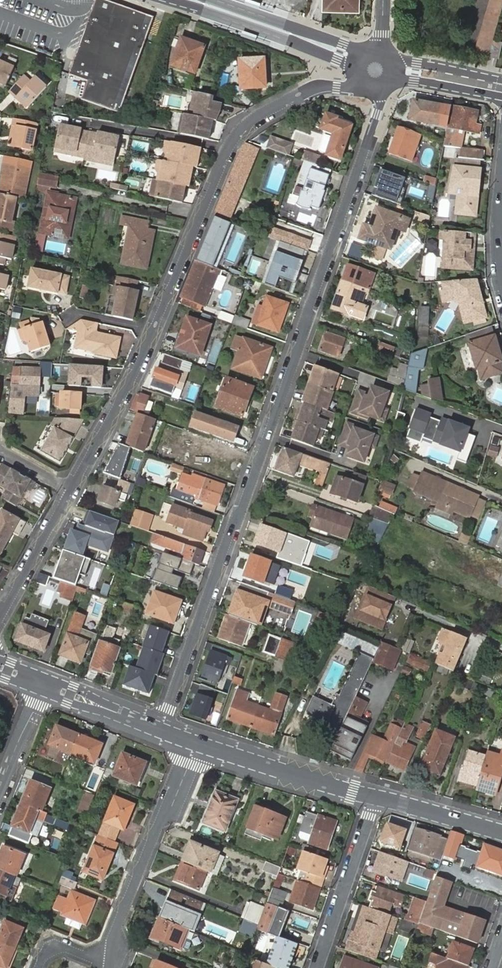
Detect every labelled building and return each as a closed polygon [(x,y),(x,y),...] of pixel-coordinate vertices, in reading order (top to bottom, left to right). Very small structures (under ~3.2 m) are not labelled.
[(103,0),(96,0),(69,75),(88,82),(81,100),(120,113),(154,18),(103,0)] [(359,0),(323,0),(323,11),(359,12),(359,0)] [(501,12),(501,0),(491,0),(476,51),(489,55),(493,43),(501,12)] [(192,73),(194,73),(200,59),(202,52),(203,48),(204,47),(190,42),(182,39),(172,66),(186,71),(192,73)] [(493,43),(489,55),(498,58),(501,46),(493,43)] [(241,71),(242,88),(244,89),(250,88),(265,87),(264,59),(240,61),(240,62),(241,71)] [(6,86),(15,68),(0,61),(0,83),(6,86)] [(35,77),(45,87),(50,82),(40,72),(35,77)] [(23,76),(9,91),(17,98),(18,97),(29,108),(46,88),(45,87),(35,77),(30,82),(23,76)] [(215,97),(196,92),(192,116),(213,120),(217,121),(221,111),(223,104),(214,102),(215,97)] [(164,96),(164,105),(178,105),(178,97),(164,96)] [(438,125),(441,107),(433,105),(414,102),(410,120),(430,124),(438,125)] [(447,127),(451,109),(441,107),(438,125),(447,127)] [(447,128),(445,139),(443,146),(461,148),(464,131),(479,134),(480,126),(475,125),(477,112),(453,107),(449,128),(447,128)] [(192,116),(186,115),(184,122),(180,124),(178,134),(209,140),(213,120),(192,116)] [(334,134),(327,155),(340,160),(351,126),(352,123),(343,120),(341,123),(336,121),(337,118),(330,116),(326,115),(323,124),(318,123),(316,127),(321,129),(334,134)] [(34,123),(14,119),(12,127),(16,128),(12,147),(32,151),(36,131),(32,131),(34,123)] [(60,125),(54,152),(84,159),(89,134),(81,133),(82,130),(60,125)] [(398,128),(395,138),(390,151),(389,153),(412,161),(414,156),(415,152),(419,142),(419,141),(421,136),(398,128)] [(97,136),(89,134),(84,159),(83,162),(113,168),(120,138),(98,134),(97,136)] [(294,143),(271,135),(267,148),(290,156),(294,143)] [(201,149),(166,141),(164,150),(167,155),(166,161),(193,167),(197,168),(201,149)] [(214,217),(218,219),(223,221),(224,218),(227,220),(229,217),(257,150),(246,145),(243,148),(216,212),(214,217)] [(461,148),(443,146),(441,156),(460,158),(461,148)] [(482,151),(461,148),(460,158),(481,160),(482,151)] [(460,158),(441,156),(440,160),(454,162),(447,196),(456,197),(454,215),(477,218),(481,160),(460,158)] [(166,161),(158,160),(156,169),(160,173),(158,180),(186,186),(189,187),(193,167),(166,161)] [(331,170),(304,161),(292,195),(299,198),(296,205),(298,207),(302,209),(308,210),(309,210),(310,207),(318,210),(322,200),(325,201),(329,189),(325,188),(331,170)] [(24,199),(30,169),(3,163),(1,171),(4,172),(0,192),(0,194),(17,198),(24,199)] [(399,196),(405,179),(381,171),(372,195),(401,205),(403,197),(399,196)] [(58,178),(39,174),(39,178),(38,179),(37,184),(36,191),(45,193),(47,186),(55,187),(58,178)] [(154,179),(150,197),(182,203),(186,186),(158,180),(154,179)] [(409,181),(405,179),(399,196),(403,197),(409,181)] [(426,198),(433,200),(435,187),(429,186),(426,198)] [(12,231),(14,223),(12,222),(17,198),(0,194),(0,229),(12,231)] [(68,212),(73,213),(76,199),(48,194),(40,233),(63,238),(68,212)] [(364,226),(359,239),(390,250),(397,230),(405,233),(410,220),(384,211),(385,210),(380,209),(380,210),(377,209),(371,224),(370,228),(367,227),(364,226)] [(68,239),(73,213),(68,212),(63,238),(68,239)] [(299,212),(297,220),(310,224),(312,216),(299,212)] [(430,216),(422,213),(420,220),(429,223),(430,216)] [(144,245),(147,230),(149,222),(123,217),(121,225),(129,227),(122,264),(147,269),(151,248),(146,247),(144,245)] [(196,260),(213,267),(218,253),(215,252),(226,224),(217,220),(218,219),(214,217),(196,260)] [(310,242),(272,228),(269,238),(281,242),(305,250),(307,251),(310,242)] [(154,231),(147,230),(144,245),(146,247),(151,248),(154,231)] [(445,240),(440,240),(440,249),(441,250),(441,256),(442,257),(443,258),(443,268),(473,270),(474,251),(470,250),(472,233),(446,232),(445,240)] [(0,234),(0,243),(14,246),(16,237),(0,234)] [(305,250),(281,242),(273,264),(297,272),(305,250)] [(0,243),(0,265),(4,266),(5,259),(12,260),(14,246),(0,243)] [(256,273),(260,258),(252,256),(248,271),(256,273)] [(219,275),(221,270),(213,267),(196,260),(188,281),(184,290),(182,297),(191,300),(204,306),(217,274),(219,275)] [(297,272),(273,264),(265,286),(289,294),(297,272)] [(348,265),(342,280),(369,290),(375,274),(348,265)] [(27,288),(57,295),(58,293),(65,295),(69,278),(31,270),(27,288)] [(0,275),(0,290),(5,291),(8,277),(0,275)] [(138,281),(118,277),(117,284),(121,285),(121,287),(116,286),(114,296),(117,300),(114,317),(133,321),(139,291),(136,290),(138,281)] [(369,290),(342,280),(332,309),(363,320),(367,308),(364,307),(361,306),(356,304),(360,292),(365,294),(367,295),(369,290)] [(472,280),(441,282),(444,292),(440,293),(443,302),(452,300),(459,304),(463,317),(470,315),(472,321),(486,317),(481,300),(477,298),(472,280)] [(481,300),(476,280),(472,280),(477,298),(481,300)] [(89,299),(92,286),(83,285),(81,297),(89,299)] [(356,304),(361,306),(365,294),(360,292),(356,304)] [(265,309),(260,325),(278,332),(288,304),(267,296),(263,308),(265,309)] [(107,314),(113,315),(115,299),(110,298),(107,314)] [(202,312),(204,306),(191,300),(188,307),(202,312)] [(429,325),(430,309),(421,308),(420,325),(429,325)] [(218,319),(230,323),(233,316),(221,312),(218,319)] [(470,315),(463,317),(465,323),(472,321),(470,315)] [(250,321),(235,316),(232,324),(247,329),(250,321)] [(177,348),(200,356),(210,326),(187,318),(185,324),(182,334),(177,348)] [(82,320),(69,328),(79,331),(76,348),(95,352),(95,354),(117,358),(121,338),(97,333),(96,331),(97,323),(82,320)] [(43,322),(31,326),(29,321),(20,324),(21,329),(19,330),(23,340),(29,344),(32,352),(51,346),(43,322)] [(345,339),(326,332),(320,350),(339,357),(345,339)] [(233,369),(261,378),(272,348),(244,338),(243,339),(236,337),(232,348),(239,351),(233,369)] [(469,344),(477,369),(479,369),(482,379),(501,373),(501,371),(499,362),(501,362),(494,337),(472,344),(471,343),(470,344),(469,344)] [(380,342),(377,350),(392,355),(394,348),(395,347),(380,342)] [(394,348),(392,355),(409,361),(410,355),(410,354),(394,348)] [(40,349),(32,352),(33,357),(42,355),(40,349)] [(406,375),(418,371),(423,369),(427,349),(411,354),(410,355),(409,361),(406,375)] [(184,361),(164,354),(161,363),(159,370),(156,370),(151,387),(173,395),(175,387),(182,389),(186,376),(180,374),(181,370),(184,361)] [(392,368),(388,381),(402,387),(407,365),(400,364),(398,370),(392,368)] [(70,365),(68,386),(82,386),(82,378),(92,379),(92,388),(103,388),(104,367),(70,365)] [(311,375),(308,384),(332,392),(338,374),(317,366),(313,376),(311,375)] [(11,385),(13,385),(11,413),(19,413),(20,393),(22,393),(22,391),(25,391),(25,393),(39,394),(40,369),(13,368),(11,385)] [(190,380),(202,384),(205,371),(194,368),(190,380)] [(403,387),(403,390),(415,394),(418,371),(406,375),(403,387)] [(421,386),(422,396),(431,400),(431,398),(442,400),(438,379),(428,380),(429,385),(421,386)] [(229,383),(225,382),(217,407),(243,416),(253,388),(230,380),(229,383)] [(304,403),(327,411),(333,392),(332,392),(308,384),(305,392),(307,393),(304,403)] [(357,393),(351,412),(367,418),(368,416),(378,419),(382,408),(388,392),(372,386),(369,394),(368,397),(357,393)] [(61,395),(57,395),(57,407),(60,407),(60,408),(71,409),(71,413),(79,413),(79,409),(80,409),(81,394),(61,393),(61,395)] [(139,396),(137,395),(133,404),(130,410),(143,414),(144,410),(150,413),(153,402),(147,400),(148,397),(140,394),(139,396)] [(335,413),(327,411),(304,403),(300,412),(298,412),(295,420),(323,430),(326,422),(331,423),(335,413)] [(387,410),(382,408),(378,419),(383,421),(387,410)] [(469,429),(416,411),(410,428),(424,433),(423,438),(460,451),(457,460),(466,463),(476,437),(467,434),(469,429)] [(238,428),(195,413),(190,426),(233,441),(238,428)] [(143,453),(155,420),(138,414),(126,447),(131,448),(143,453)] [(78,431),(85,420),(56,418),(52,425),(55,427),(41,450),(60,461),(75,437),(73,436),(76,430),(78,431)] [(320,441),(323,430),(295,420),(292,429),(294,429),(297,430),(296,433),(294,432),(291,439),(313,447),(315,439),(320,441)] [(363,430),(347,424),(340,443),(351,447),(349,450),(347,458),(363,463),(369,447),(372,436),(362,433),(363,430)] [(176,459),(223,475),(230,456),(226,454),(229,447),(190,434),(186,446),(181,445),(176,459)] [(372,436),(369,447),(373,449),(377,438),(372,436)] [(126,447),(120,444),(104,473),(120,479),(121,479),(131,448),(126,447)] [(284,448),(276,471),(293,477),(299,462),(306,464),(306,466),(323,472),(327,473),(330,464),(301,454),(284,448)] [(2,498),(16,506),(26,488),(31,480),(2,464),(0,467),(0,486),(7,490),(2,498)] [(366,477),(355,473),(352,482),(342,478),(337,477),(331,493),(336,495),(357,502),(363,486),(366,477)] [(469,517),(477,499),(478,497),(423,473),(415,492),(439,502),(438,504),(453,511),(469,517)] [(192,474),(191,478),(206,482),(207,479),(192,474)] [(179,493),(218,506),(224,485),(207,479),(206,482),(191,478),(190,481),(184,479),(179,493)] [(126,494),(130,483),(121,479),(120,479),(116,491),(106,487),(102,496),(100,496),(98,501),(114,507),(117,499),(125,501),(127,495),(126,494)] [(31,490),(35,482),(31,480),(26,488),(31,490)] [(395,486),(383,481),(380,490),(382,491),(381,494),(390,497),(391,494),(395,486)] [(469,517),(478,521),(486,503),(477,499),(469,517)] [(453,511),(438,504),(437,508),(451,514),(453,511)] [(373,519),(389,524),(394,514),(373,505),(369,517),(373,519)] [(193,513),(173,506),(167,522),(186,529),(184,534),(203,540),(206,530),(209,531),(209,530),(212,522),(192,515),(193,513)] [(353,519),(317,507),(315,515),(312,524),(329,529),(328,532),(346,538),(353,519)] [(8,536),(9,535),(12,536),(13,533),(19,536),(26,523),(2,509),(0,512),(0,531),(8,536)] [(93,512),(87,527),(104,533),(107,526),(113,528),(115,520),(93,512)] [(152,517),(135,512),(131,526),(147,532),(152,517)] [(381,539),(389,524),(373,519),(369,530),(378,533),(375,541),(379,543),(381,540),(381,539)] [(114,536),(78,524),(76,531),(70,530),(54,579),(60,581),(76,586),(85,558),(83,558),(87,546),(109,553),(114,536)] [(262,527),(256,544),(258,545),(269,549),(279,552),(285,535),(262,527)] [(0,531),(0,555),(1,556),(10,540),(7,539),(8,536),(0,531)] [(310,541),(287,533),(279,558),(301,566),(310,541)] [(463,533),(460,542),(467,545),(471,537),(463,533)] [(197,564),(199,566),(204,551),(176,542),(160,536),(155,535),(152,543),(183,553),(181,559),(197,564)] [(472,559),(475,551),(469,548),(466,559),(471,562),(472,559)] [(247,568),(244,577),(263,584),(271,563),(251,556),(250,561),(247,568)] [(190,584),(197,564),(181,559),(177,558),(170,577),(190,584)] [(49,577),(39,574),(36,582),(46,586),(49,577)] [(72,601),(76,591),(77,587),(76,586),(60,581),(57,591),(64,594),(63,598),(72,601)] [(243,583),(241,583),(229,615),(231,617),(243,583)] [(295,602),(243,583),(231,617),(249,623),(257,626),(264,605),(272,608),(272,607),(291,613),(295,602)] [(293,591),(278,586),(275,595),(290,600),(293,591)] [(383,592),(368,586),(354,618),(382,630),(393,604),(380,599),(383,592)] [(393,604),(395,598),(383,592),(380,599),(393,604)] [(180,602),(154,593),(147,614),(173,623),(177,611),(180,602)] [(136,614),(138,608),(124,603),(122,609),(136,614)] [(86,613),(78,610),(77,613),(76,612),(68,635),(60,655),(68,658),(78,662),(80,663),(88,643),(77,638),(85,616),(85,615),(86,613)] [(227,615),(218,638),(241,646),(249,623),(231,617),(227,615)] [(30,618),(27,627),(40,632),(44,623),(30,618)] [(22,625),(17,638),(16,641),(22,643),(36,649),(44,652),(50,636),(42,633),(40,632),(27,627),(22,625)] [(116,629),(107,626),(101,643),(100,642),(90,669),(100,673),(101,669),(104,671),(111,673),(114,666),(114,664),(120,649),(117,648),(119,640),(113,638),(116,629)] [(169,633),(151,626),(137,669),(129,666),(123,685),(148,694),(169,633)] [(445,656),(441,667),(454,672),(462,652),(461,652),(462,648),(463,649),(468,639),(444,629),(440,639),(442,647),(440,654),(445,656)] [(336,641),(343,644),(348,633),(341,630),(336,641)] [(360,653),(370,658),(375,646),(348,633),(343,644),(360,653)] [(263,652),(276,656),(282,640),(269,635),(263,652)] [(282,640),(276,656),(288,661),(293,644),(282,640)] [(392,670),(401,650),(382,642),(377,654),(376,654),(373,662),(392,670)] [(211,652),(202,677),(203,677),(213,681),(219,683),(222,675),(226,664),(229,665),(232,659),(211,652)] [(355,699),(374,659),(370,658),(360,653),(340,695),(337,694),(332,705),(313,696),(305,714),(326,724),(325,727),(338,733),(355,699)] [(410,655),(407,662),(427,671),(430,663),(410,655)] [(439,666),(437,671),(446,675),(448,670),(439,666)] [(493,676),(481,671),(477,681),(489,685),(493,676)] [(242,679),(234,676),(232,683),(240,685),(242,679)] [(473,683),(466,680),(464,686),(471,689),(473,683)] [(251,727),(258,707),(245,702),(248,693),(238,690),(228,719),(251,727)] [(270,711),(258,707),(251,727),(274,735),(287,698),(276,694),(270,711)] [(197,695),(190,713),(190,714),(198,717),(205,720),(212,700),(197,695)] [(357,722),(358,720),(366,703),(356,699),(344,724),(345,724),(331,751),(350,761),(359,742),(362,737),(366,727),(357,722)] [(402,725),(398,723),(394,721),(384,742),(371,735),(363,751),(369,754),(384,762),(402,725)] [(423,743),(431,726),(423,722),(415,739),(423,743)] [(413,728),(405,724),(386,763),(404,771),(412,752),(410,751),(413,746),(403,741),(404,741),(406,742),(413,728)] [(71,754),(79,735),(64,729),(57,726),(56,728),(49,745),(71,754)] [(436,731),(423,765),(431,769),(431,770),(439,774),(442,768),(447,756),(454,738),(436,731)] [(90,740),(79,735),(71,754),(95,763),(102,745),(92,740),(90,740)] [(360,758),(367,761),(369,757),(369,754),(363,751),(360,758)] [(478,783),(485,757),(467,751),(462,768),(461,768),(457,780),(467,783),(468,780),(478,783)] [(487,752),(485,757),(478,783),(477,786),(495,791),(499,776),(501,777),(501,774),(501,772),(501,751),(501,752),(500,756),(491,754),(487,752)] [(123,754),(114,776),(137,785),(140,775),(145,763),(143,762),(123,754)] [(383,764),(384,762),(369,754),(369,757),(383,764)] [(360,758),(355,770),(362,773),(367,761),(360,758)] [(498,785),(501,777),(499,776),(495,791),(477,786),(476,789),(485,792),(494,794),(495,795),(498,785)] [(31,781),(21,803),(24,804),(38,810),(42,811),(45,804),(42,803),(45,796),(47,797),(51,789),(41,785),(40,788),(37,786),(39,784),(31,781)] [(90,807),(95,796),(87,792),(82,804),(90,807)] [(216,792),(204,822),(225,830),(226,827),(228,824),(229,820),(235,805),(237,801),(216,792)] [(106,822),(100,836),(114,841),(120,827),(124,829),(130,812),(131,809),(133,807),(133,805),(115,798),(106,822)] [(44,822),(47,814),(42,811),(38,810),(24,804),(21,803),(18,811),(12,826),(8,835),(29,844),(33,834),(29,833),(35,818),(44,822)] [(87,815),(90,807),(82,804),(79,812),(87,815)] [(256,807),(247,828),(264,834),(272,838),(277,840),(286,818),(281,816),(278,815),(269,812),(266,811),(256,807)] [(315,825),(312,834),(309,843),(327,849),(337,821),(319,815),(319,816),(307,812),(301,831),(308,833),(311,824),(315,825)] [(436,858),(440,859),(447,839),(416,829),(410,850),(408,855),(432,862),(433,857),(436,858)] [(463,836),(451,831),(443,855),(446,856),(455,859),(463,836)] [(190,842),(183,861),(206,871),(210,873),(216,875),(224,856),(190,842)] [(473,861),(472,865),(478,868),(501,876),(501,851),(484,844),(482,852),(477,850),(475,856),(473,861)] [(103,872),(106,873),(113,854),(95,846),(84,871),(101,879),(103,872)] [(0,855),(0,870),(15,876),(16,876),(25,856),(4,847),(0,855)] [(327,859),(307,852),(298,880),(316,887),(320,888),(323,878),(321,877),(324,867),(327,859)] [(408,862),(381,852),(377,862),(379,863),(376,872),(401,881),(408,862)] [(206,871),(183,861),(175,880),(198,890),(206,871)] [(281,868),(266,862),(263,871),(277,877),(278,874),(281,868)] [(478,868),(476,871),(501,880),(501,876),(478,868)] [(436,876),(437,872),(427,869),(425,875),(435,878),(436,876)] [(451,874),(438,869),(437,872),(436,876),(448,881),(451,874)] [(21,879),(16,876),(15,876),(0,870),(0,897),(12,902),(18,888),(21,879)] [(284,876),(278,874),(277,877),(273,888),(278,890),(284,876)] [(78,883),(62,876),(59,884),(75,890),(78,883)] [(452,882),(448,881),(436,876),(435,878),(430,893),(426,902),(420,922),(419,923),(434,928),(457,936),(459,933),(479,940),(485,922),(455,911),(443,907),(452,882)] [(316,887),(297,880),(292,896),(290,902),(313,909),(317,898),(313,896),(316,887)] [(42,887),(40,893),(47,895),(49,890),(42,887)] [(372,901),(370,907),(369,908),(386,914),(389,907),(390,908),(393,901),(401,904),(404,896),(377,887),(375,892),(372,891),(369,900),(372,901)] [(269,896),(267,902),(282,907),(285,900),(287,894),(278,890),(273,888),(269,896)] [(171,890),(159,919),(184,928),(186,929),(193,932),(204,903),(171,890)] [(86,913),(91,900),(72,892),(68,901),(59,898),(55,908),(64,912),(63,914),(73,918),(70,925),(80,929),(83,923),(85,923),(89,914),(86,913)] [(419,925),(419,923),(420,922),(426,902),(420,899),(408,895),(407,898),(413,900),(415,901),(410,917),(408,916),(407,916),(405,920),(414,923),(419,925)] [(94,901),(91,900),(86,913),(89,914),(94,901)] [(244,919),(258,925),(265,908),(250,902),(244,919)] [(276,937),(279,938),(290,912),(267,903),(257,929),(276,937)] [(237,931),(242,916),(209,905),(204,920),(237,931)] [(370,907),(362,905),(356,922),(359,922),(355,933),(352,932),(346,951),(347,951),(368,957),(375,960),(384,932),(391,934),(397,917),(386,914),(369,908),(370,907)] [(24,925),(27,919),(10,911),(7,918),(24,925)] [(185,940),(189,930),(186,929),(184,928),(159,919),(152,937),(176,947),(180,938),(185,940)] [(258,925),(244,919),(240,928),(250,932),(248,936),(253,938),(255,934),(257,929),(258,925)] [(405,920),(402,919),(399,925),(412,930),(414,923),(405,920)] [(15,949),(23,929),(6,922),(0,935),(0,943),(15,949)] [(432,936),(434,928),(419,923),(419,925),(417,931),(432,936)] [(276,937),(266,965),(276,967),(290,967),(298,944),(279,938),(276,937)] [(180,938),(176,947),(181,949),(185,940),(180,938)] [(465,965),(468,966),(470,960),(473,949),(453,942),(451,950),(450,952),(448,958),(465,965)] [(15,949),(0,943),(0,967),(7,967),(15,949)] [(15,949),(7,967),(14,967),(21,951),(15,949)] [(468,966),(465,965),(448,958),(445,958),(432,953),(430,960),(439,964),(438,967),(467,967),(468,966)] [(344,957),(340,967),(375,967),(344,957)]
